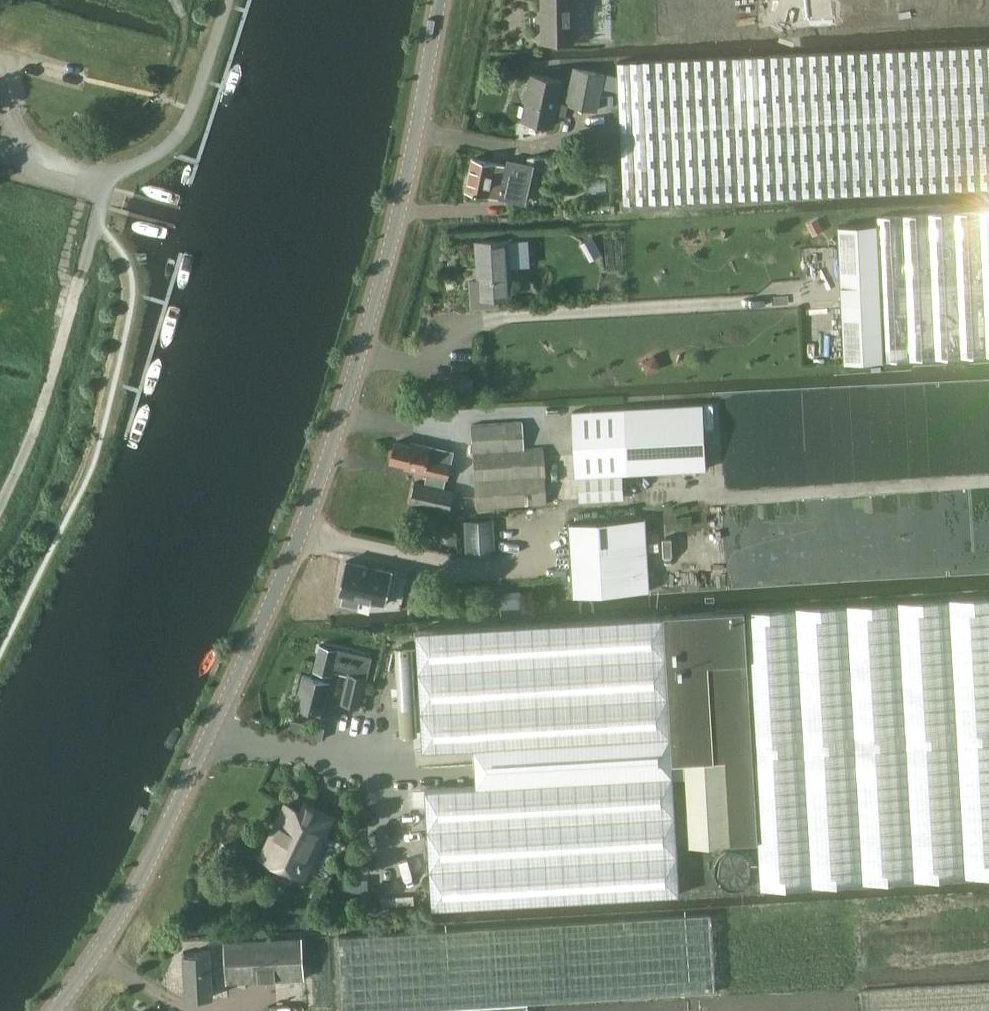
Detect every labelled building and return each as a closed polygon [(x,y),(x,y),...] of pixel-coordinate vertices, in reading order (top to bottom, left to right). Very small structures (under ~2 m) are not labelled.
[(574,39),(572,0),(544,0),(545,40),(574,39)] [(611,34),(804,31),(803,23),(842,23),(943,21),(943,18),(988,17),(988,0),(611,0),(611,34)] [(569,105),(597,110),(602,88),(619,91),(624,203),(905,190),(988,187),(988,45),(899,49),(618,61),(618,74),(577,66),(569,105)] [(568,111),(569,104),(573,87),(562,85),(563,81),(534,75),(525,119),(553,125),(557,108),(568,111)] [(500,198),(507,168),(474,161),(468,191),(500,198)] [(838,226),(844,362),(883,360),(988,355),(988,211),(877,216),(878,224),(838,226)] [(592,237),(579,244),(588,260),(601,254),(592,237)] [(481,276),(470,277),(472,307),(500,306),(500,296),(510,295),(509,266),(526,264),(528,264),(526,239),(479,243),(481,276)] [(464,387),(474,386),(473,378),(463,379),(464,387)] [(577,483),(700,476),(697,412),(573,419),(577,483)] [(522,421),(471,424),(476,508),(547,504),(544,448),(524,449),(522,421)] [(413,446),(398,443),(394,462),(409,465),(408,468),(427,474),(425,485),(417,483),(412,502),(449,510),(453,491),(445,489),(451,462),(429,456),(431,446),(414,443),(413,446)] [(493,518),(463,520),(465,556),(495,555),(493,518)] [(569,522),(573,594),(649,590),(646,518),(569,522)] [(342,601),(359,605),(361,596),(386,602),(393,569),(346,559),(339,592),(344,593),(342,601)] [(672,763),(685,763),(690,847),(728,845),(758,842),(761,889),(988,875),(988,596),(744,611),(744,610),(664,615),(664,617),(416,631),(423,749),(473,747),(473,786),(425,789),(432,908),(680,893),(672,763)] [(360,707),(371,659),(321,647),(311,678),(303,676),(297,706),(323,712),(330,683),(329,683),(333,669),(349,674),(342,703),(360,707)] [(309,817),(287,807),(264,856),(298,872),(310,845),(317,847),(330,818),(313,810),(309,817)] [(758,871),(758,870),(757,863),(754,858),(752,855),(748,852),(745,850),(737,848),(731,849),(727,850),(721,854),(716,861),(715,864),(714,869),(715,878),(717,882),(720,885),(724,888),(727,890),(735,892),(740,892),(744,890),(751,887),(756,880),(757,876),(758,871)] [(338,936),(343,1010),(371,1010),(715,991),(709,916),(710,914),(338,936)] [(303,939),(225,944),(227,963),(228,982),(305,977),(303,939)] [(188,997),(213,996),(210,954),(185,956),(188,997)] [(528,1009),(528,1002),(384,1010),(528,1010),(528,1009)]
